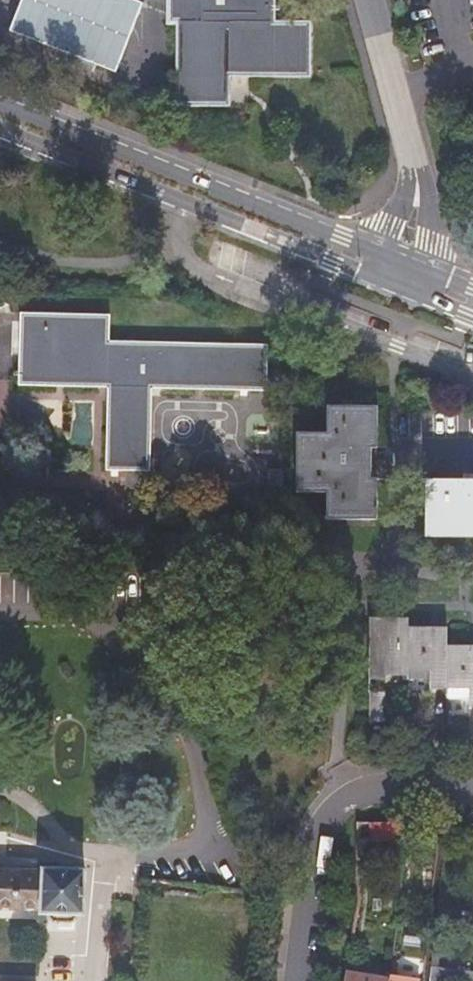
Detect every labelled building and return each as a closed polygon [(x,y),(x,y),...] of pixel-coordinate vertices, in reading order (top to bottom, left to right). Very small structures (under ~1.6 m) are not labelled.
[(120,69),(144,0),(22,0),(11,32),(120,69)] [(240,103),(239,74),(319,72),(317,6),(280,7),(280,0),(179,0),(180,23),(185,23),(189,105),(240,103)] [(152,385),(266,389),(267,346),(108,341),(109,317),(20,313),(18,379),(107,382),(104,465),(149,467),(152,385)] [(294,436),(292,494),(323,496),(323,521),(369,521),(369,453),(375,452),(375,411),(324,411),(324,436),(294,436)] [(281,464),(267,464),(266,498),(281,498),(281,464)] [(464,480),(429,480),(429,528),(472,528),(472,480),(464,480)] [(388,624),(388,628),(371,628),(371,674),(387,674),(387,668),(410,669),(410,678),(431,678),(431,685),(449,686),(448,697),(470,697),(470,702),(472,702),(472,656),(470,656),(470,651),(448,651),(449,638),(432,638),(432,633),(410,633),(410,624),(388,624)] [(371,721),(387,722),(387,697),(371,697),(371,721)] [(406,844),(409,825),(369,825),(369,845),(406,844)] [(421,825),(409,825),(407,842),(419,844),(421,825)] [(44,915),(44,917),(51,917),(51,923),(56,928),(71,928),(78,923),(79,917),(85,917),(87,880),(87,874),(0,869),(0,913),(44,915)] [(433,964),(431,980),(472,980),(472,969),(433,964)]
